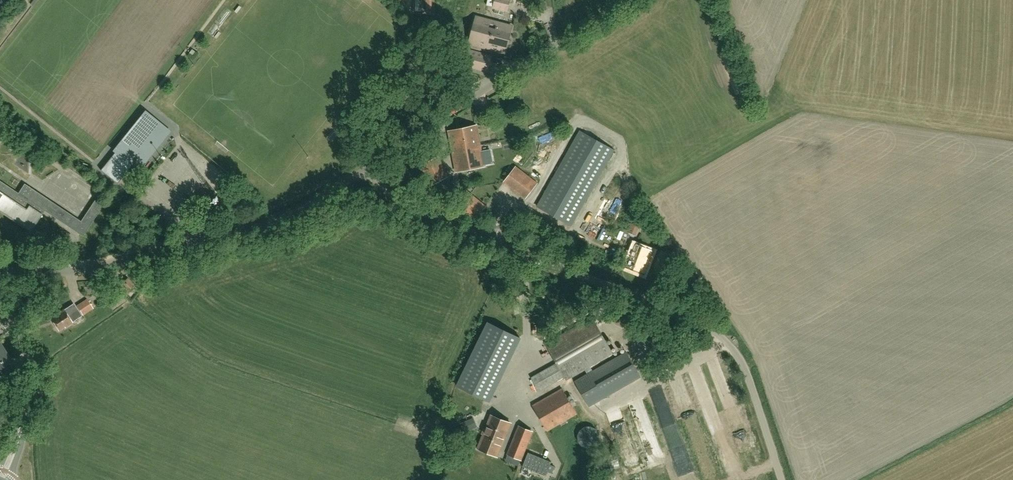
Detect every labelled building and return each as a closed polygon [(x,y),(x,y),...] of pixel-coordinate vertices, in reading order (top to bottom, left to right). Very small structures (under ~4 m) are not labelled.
[(492,9),(507,12),(510,0),(494,0),(492,9)] [(511,27),(476,18),(470,43),(504,53),(511,27)] [(492,56),(470,50),(466,66),(487,72),(492,56)] [(117,154),(115,152),(100,170),(117,184),(141,154),(146,158),(168,131),(148,115),(117,154)] [(449,131),(457,171),(484,166),(476,126),(449,131)] [(572,226),(614,151),(580,131),(537,207),(572,226)] [(449,177),(438,157),(421,166),(431,186),(449,177)] [(511,164),(498,181),(521,198),(534,181),(511,164)] [(30,232),(44,211),(83,236),(103,205),(95,200),(89,208),(81,221),(34,191),(24,184),(18,193),(0,181),(0,212),(30,232)] [(471,218),(483,205),(462,187),(451,200),(471,218)] [(644,274),(653,252),(636,245),(627,267),(628,268),(628,270),(632,271),(634,270),(640,273),(640,272),(644,274)] [(681,286),(685,275),(677,272),(673,283),(681,286)] [(128,279),(122,284),(128,291),(130,290),(131,291),(133,289),(133,287),(134,286),(128,279)] [(87,299),(76,306),(83,316),(93,308),(87,299)] [(58,315),(51,319),(59,330),(64,326),(65,327),(72,322),(81,316),(73,304),(64,310),(63,310),(57,314),(58,315)] [(546,344),(557,363),(532,378),(539,391),(564,377),(567,380),(585,370),(588,374),(575,382),(589,406),(640,377),(626,352),(592,372),(589,367),(613,354),(592,317),(546,344)] [(457,386),(489,401),(520,338),(488,322),(457,386)] [(0,351),(0,367),(10,361),(3,349),(0,351)] [(547,431),(577,414),(562,389),(533,406),(547,431)] [(492,416),(478,449),(497,457),(510,423),(492,416)] [(458,422),(461,431),(473,426),(470,417),(458,422)] [(519,427),(508,455),(521,460),(532,432),(519,427)] [(528,452),(522,466),(545,476),(551,462),(528,452)]
